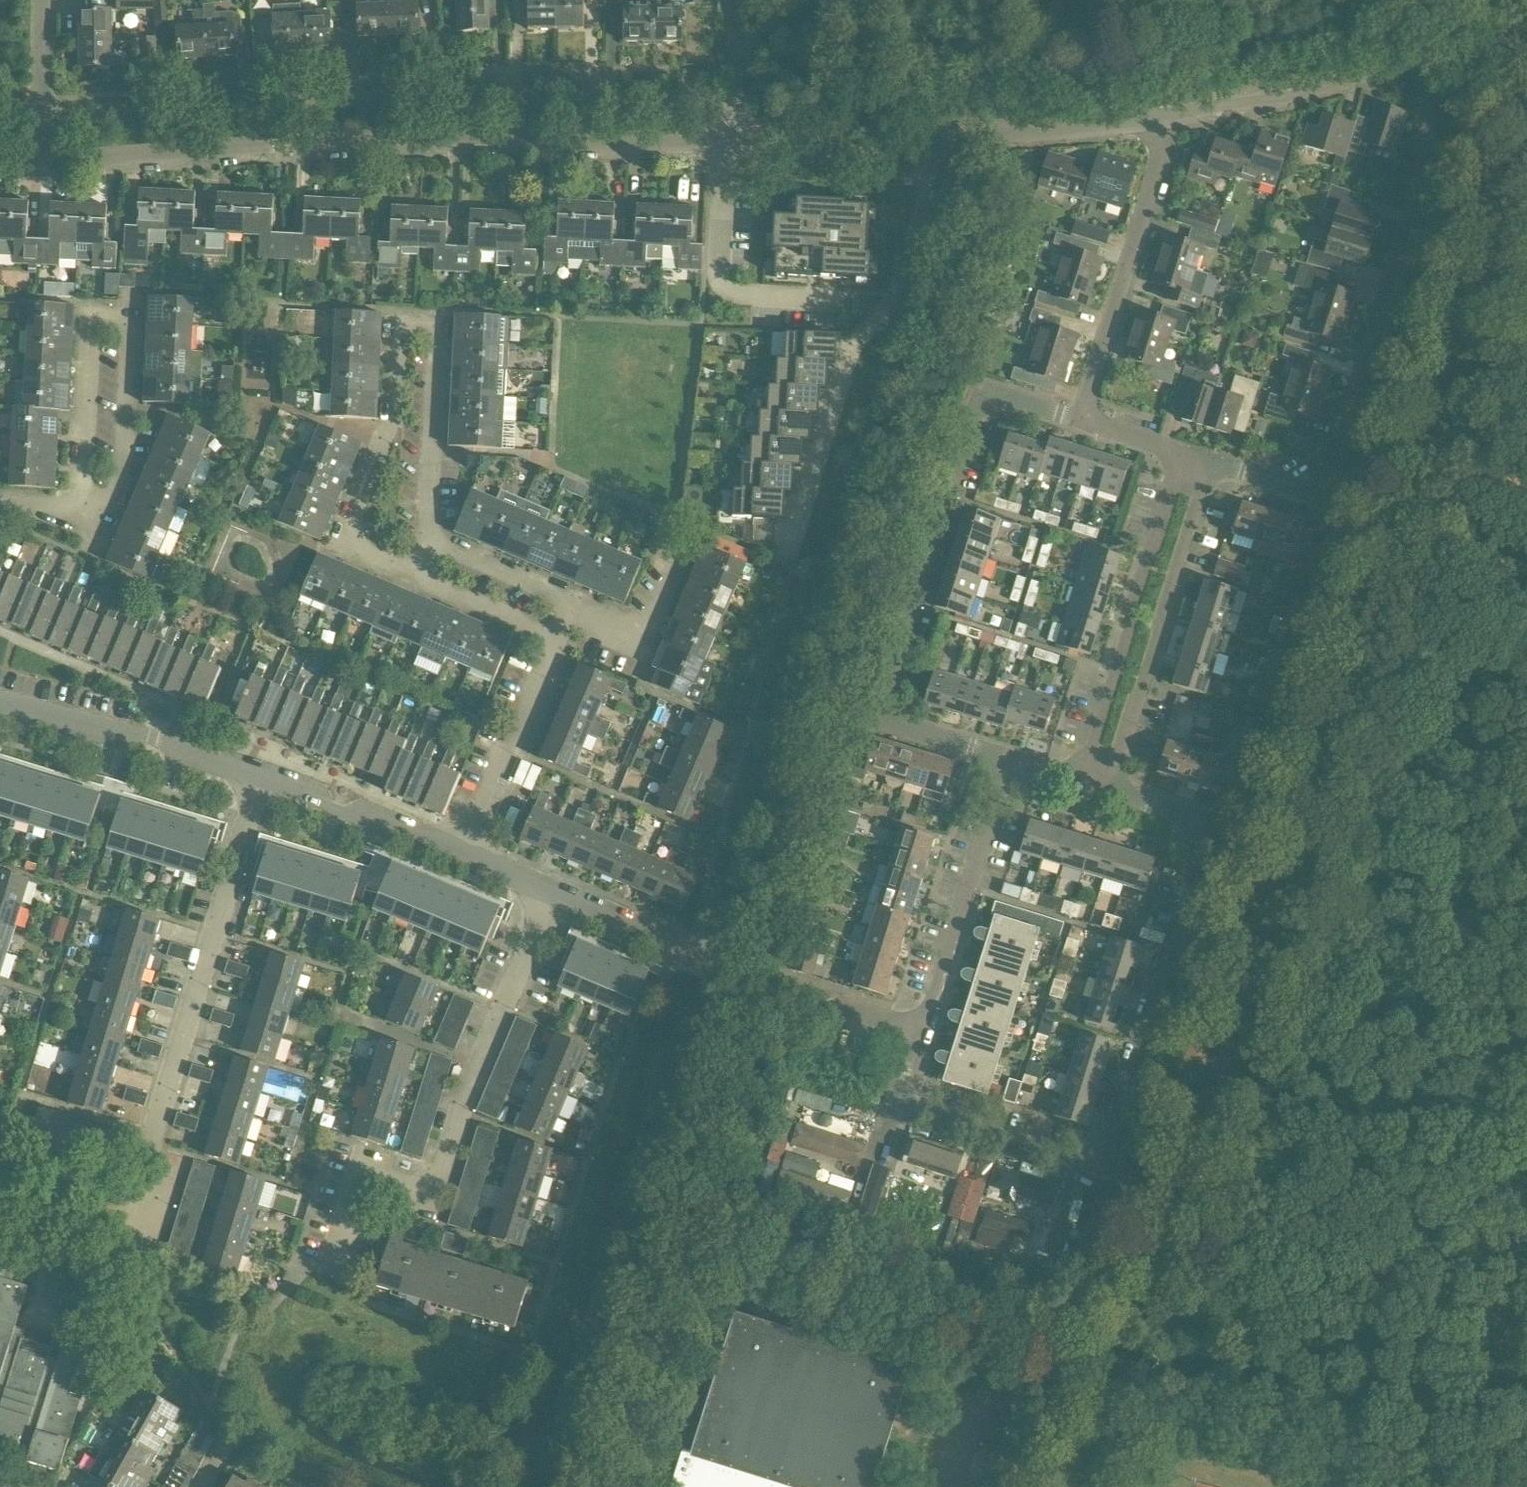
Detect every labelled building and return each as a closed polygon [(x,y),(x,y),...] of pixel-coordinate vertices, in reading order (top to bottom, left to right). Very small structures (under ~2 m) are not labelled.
[(116,10),(145,10),(145,8),(155,8),(154,0),(116,0),(116,10)] [(155,8),(155,22),(156,22),(156,36),(157,42),(172,41),(171,21),(170,21),(168,0),(154,0),(155,8)] [(390,35),(389,0),(375,0),(376,6),(359,7),(360,37),(390,35)] [(416,0),(389,0),(390,35),(420,34),(419,4),(416,4),(416,0)] [(461,31),(489,30),(488,0),(459,0),(461,31)] [(557,30),(557,0),(529,0),(529,30),(557,30)] [(585,30),(585,0),(557,0),(557,30),(585,30)] [(653,42),(654,1),(626,0),(625,42),(653,42)] [(654,1),(653,42),(682,43),(683,1),(666,1),(666,0),(654,0),(654,1)] [(216,4),(206,5),(207,26),(209,57),(237,55),(236,40),(244,40),(242,16),(233,12),(216,13),(216,4)] [(302,4),(274,6),(277,52),(305,51),(303,14),(302,4)] [(181,59),(209,57),(207,26),(206,5),(204,5),(205,9),(192,10),(193,27),(179,28),(181,59)] [(330,12),(303,14),(305,51),(332,50),(330,21),(344,20),(344,6),(330,6),(330,12)] [(111,38),(111,10),(81,10),(81,38),(111,38)] [(156,36),(139,38),(141,66),(159,64),(157,42),(156,36)] [(111,66),(111,38),(81,38),(81,66),(111,66)] [(1394,152),(1406,113),(1377,104),(1369,131),(1355,127),(1347,151),(1369,158),(1373,146),(1394,152)] [(1345,158),(1347,151),(1355,127),(1355,125),(1324,116),(1320,129),(1309,126),(1303,145),(1345,158)] [(1275,188),(1290,141),(1262,132),(1257,148),(1242,144),(1241,148),(1233,175),(1275,188)] [(1233,175),(1241,148),(1216,140),(1212,153),(1198,148),(1189,177),(1215,185),(1218,175),(1232,180),(1233,175)] [(1081,198),(1091,167),(1050,154),(1040,185),(1081,198)] [(1123,208),(1136,166),(1100,155),(1087,197),(1123,208)] [(1295,174),(1284,171),(1281,181),(1288,183),(1293,181),(1295,174)] [(1335,187),(1339,175),(1328,172),(1324,183),(1331,186),(1335,187)] [(1372,240),(1379,217),(1354,210),(1359,194),(1335,187),(1331,186),(1324,210),(1337,214),(1333,228),(1372,240)] [(166,231),(168,191),(141,190),(139,227),(126,227),(125,265),(148,266),(151,231),(166,231)] [(204,256),(205,231),(194,231),(196,193),(168,191),(166,231),(183,232),(182,255),(204,256)] [(244,236),(245,220),(246,195),(219,194),(217,232),(205,231),(204,256),(228,258),(229,235),(244,236)] [(284,260),(285,235),(273,234),(275,197),(246,195),(245,220),(244,236),(261,237),(260,259),(284,260)] [(332,240),(334,200),(306,198),(304,236),(289,235),(285,235),(284,260),(288,260),(315,262),(316,239),(332,240)] [(776,251),(775,275),(871,280),(873,253),(868,253),(870,206),(846,205),(847,200),(797,198),(796,217),(775,216),(773,251),(776,251)] [(371,265),(372,240),(360,239),(362,201),(334,200),(332,240),(349,241),(347,263),(371,265)] [(585,261),(587,202),(560,200),(558,238),(546,237),(544,275),(549,275),(552,274),(555,271),(557,267),(557,264),(568,264),(568,261),(585,261)] [(38,241),(28,240),(29,202),(0,201),(0,211),(0,255),(14,256),(14,265),(37,266),(38,241)] [(615,203),(587,202),(585,261),(601,262),(600,266),(623,267),(624,241),(613,241),(615,203)] [(61,260),(76,261),(77,245),(79,205),(51,203),(49,241),(38,241),(37,266),(38,266),(37,271),(45,272),(46,266),(60,267),(61,260)] [(663,260),(665,206),(637,204),(636,242),(624,241),(623,267),(646,268),(647,259),(663,260)] [(94,262),(93,269),(116,270),(117,244),(106,244),(108,206),(79,205),(77,245),(76,261),(94,262)] [(702,271),(704,245),(691,245),(693,207),(665,206),(663,260),(679,261),(678,270),(702,271)] [(420,249),(422,208),(394,207),(392,245),(380,244),(379,269),(403,270),(403,254),(420,255),(420,249)] [(457,273),(459,247),(448,247),(449,209),(422,208),(420,249),(436,249),(435,272),(457,273)] [(497,252),(499,212),(472,210),(470,248),(459,247),(457,273),(481,274),(482,251),(497,252)] [(497,252),(499,252),(498,265),(514,265),(513,276),(537,277),(538,251),(526,251),(527,213),(499,212),(497,252)] [(1107,245),(1111,232),(1076,220),(1071,233),(1107,245)] [(1216,251),(1221,237),(1194,228),(1190,242),(1168,235),(1161,260),(1195,271),(1203,247),(1216,251)] [(1364,264),(1372,240),(1333,228),(1328,244),(1315,239),(1307,263),(1334,272),(1339,256),(1364,264)] [(1094,283),(1101,259),(1080,253),(1083,242),(1057,233),(1053,244),(1067,249),(1060,273),(1094,283)] [(1267,279),(1274,255),(1260,251),(1253,274),(1267,279)] [(1154,284),(1168,288),(1164,299),(1198,309),(1204,289),(1191,285),(1195,271),(1161,260),(1154,284)] [(1348,318),(1355,295),(1333,288),(1336,277),(1300,265),(1294,285),(1318,293),(1313,308),(1348,318)] [(1086,307),(1094,283),(1060,273),(1053,296),(1039,292),(1035,303),(1061,311),(1065,300),(1086,307)] [(136,288),(136,275),(120,274),(120,287),(136,288)] [(203,281),(202,291),(214,292),(214,282),(203,281)] [(59,283),(59,296),(74,297),(75,284),(59,283)] [(193,327),(195,300),(150,297),(149,324),(193,327)] [(226,301),(217,301),(216,312),(225,312),(226,301)] [(74,333),(75,306),(30,304),(29,331),(74,333)] [(1186,335),(1192,315),(1166,307),(1163,318),(1141,311),(1133,336),(1167,346),(1172,331),(1186,335)] [(1340,342),(1348,318),(1313,308),(1309,322),(1295,318),(1293,327),(1288,325),(1284,336),(1314,346),(1318,335),(1340,342)] [(1070,360),(1078,336),(1056,329),(1059,318),(1033,310),(1030,321),(1032,321),(1025,345),(1036,348),(1036,349),(1070,360)] [(381,341),(382,314),(338,312),(337,340),(381,341)] [(510,343),(511,318),(502,317),(458,315),(456,341),(510,343)] [(996,334),(1000,321),(988,317),(984,330),(996,334)] [(192,353),(192,352),(193,327),(149,324),(147,350),(192,353)] [(72,359),(74,333),(29,331),(28,357),(72,359)] [(785,359),(785,360),(808,362),(808,363),(815,363),(815,362),(816,335),(786,333),(785,359)] [(1170,384),(1177,364),(1163,360),(1167,346),(1133,336),(1126,359),(1148,366),(1145,376),(1170,384)] [(298,337),(287,338),(288,349),(293,349),(298,344),(298,337)] [(380,368),(381,341),(337,340),(336,366),(380,368)] [(509,369),(510,343),(456,341),(455,367),(506,369),(509,369)] [(1324,395),(1331,371),(1309,364),(1312,353),(1286,345),(1283,356),(1297,360),(1290,384),(1324,395)] [(711,346),(711,356),(724,356),(725,347),(711,346)] [(1062,384),(1070,360),(1036,349),(1029,372),(1015,368),(1011,379),(1037,387),(1040,377),(1062,384)] [(192,353),(147,350),(146,376),(191,378),(202,379),(203,379),(201,379),(202,354),(204,354),(204,353),(192,353)] [(724,356),(711,356),(710,365),(724,366),(724,356)] [(978,371),(982,358),(975,356),(971,369),(978,371)] [(71,385),(72,359),(28,357),(26,383),(71,385)] [(776,385),(776,386),(799,388),(799,389),(806,389),(806,388),(808,363),(808,362),(785,360),(785,359),(777,359),(776,385)] [(379,393),(380,368),(336,366),(334,391),(379,393)] [(506,369),(455,367),(454,393),(505,395),(506,369)] [(1215,392),(1220,378),(1185,368),(1178,390),(1189,394),(1181,419),(1204,426),(1215,392)] [(222,379),(232,380),(233,370),(223,370),(222,379)] [(189,405),(191,379),(191,378),(146,376),(145,403),(189,405)] [(1251,413),(1260,383),(1236,376),(1229,396),(1215,392),(1204,426),(1229,434),(1237,408),(1251,413)] [(231,383),(219,382),(218,404),(230,405),(231,383)] [(70,412),(71,385),(26,383),(25,408),(62,411),(70,412)] [(1316,419),(1324,395),(1290,384),(1285,398),(1271,394),(1264,415),(1290,423),(1294,411),(1316,419)] [(767,411),(767,412),(791,414),(791,415),(798,415),(798,414),(799,389),(799,388),(776,386),(776,385),(769,385),(767,411)] [(285,393),(284,403),(298,407),(299,391),(285,390),(285,393)] [(377,420),(379,393),(334,391),(333,418),(377,420)] [(505,395),(454,393),(452,419),(503,421),(505,395)] [(704,408),(717,409),(718,399),(704,398),(704,408)] [(538,400),(538,408),(549,408),(549,400),(538,400)] [(62,411),(25,408),(15,407),(14,435),(58,437),(60,411),(62,411)] [(717,418),(717,409),(704,408),(703,417),(717,418)] [(759,437),(759,438),(782,440),(782,441),(789,441),(789,440),(791,415),(791,414),(767,412),(767,411),(760,411),(759,437)] [(201,458),(211,435),(170,417),(160,441),(201,458)] [(452,419),(451,446),(502,448),(503,421),(452,419)] [(352,468),(355,461),(362,443),(322,427),(312,451),(352,468)] [(270,434),(267,441),(279,446),(282,439),(270,434)] [(1019,474),(1029,441),(1009,434),(999,468),(1019,474)] [(57,464),(57,461),(58,437),(14,435),(13,462),(57,464)] [(750,463),(750,464),(773,466),(773,467),(780,467),(780,466),(782,441),(782,440),(759,438),(759,437),(752,437),(750,463)] [(1060,479),(1070,445),(1050,439),(1048,446),(1049,447),(1041,473),(1060,479)] [(190,483),(200,461),(201,458),(160,441),(149,465),(190,483)] [(1039,480),(1041,473),(1049,447),(1048,446),(1029,441),(1019,474),(1039,480)] [(1079,485),(1090,451),(1070,445),(1060,479),(1079,485)] [(1295,449),(1293,457),(1304,461),(1307,452),(1295,449)] [(342,492),(352,468),(312,451),(302,475),(342,492)] [(697,451),(697,460),(710,461),(711,451),(697,451)] [(1099,491),(1109,458),(1090,451),(1079,485),(1099,491)] [(481,467),(481,461),(481,456),(469,455),(469,467),(481,467)] [(1119,497),(1129,464),(1109,458),(1099,491),(1119,497)] [(710,461),(697,460),(696,470),(710,471),(710,461)] [(56,489),(56,488),(57,464),(13,462),(11,487),(56,489)] [(742,489),(742,490),(765,491),(765,493),(772,493),(772,492),(773,467),(773,466),(750,464),(750,463),(743,463),(742,489)] [(180,507),(190,483),(149,465),(139,489),(180,507)] [(332,516),(342,492),(302,475),(292,500),(332,516)] [(570,490),(574,481),(566,478),(562,487),(570,490)] [(235,502),(239,491),(229,487),(225,498),(235,502)] [(170,531),(180,507),(139,489),(129,513),(170,531)] [(505,552),(527,500),(501,489),(496,500),(498,501),(481,541),(505,552)] [(734,489),(733,517),(763,519),(765,493),(765,491),(742,490),(742,489),(734,489)] [(481,541),(498,501),(496,500),(474,491),(457,531),(481,541)] [(1007,511),(1010,502),(998,498),(995,508),(1007,511)] [(321,541),(332,516),(292,500),(281,524),(321,541)] [(529,562),(546,522),(546,521),(550,510),(527,500),(505,552),(529,562)] [(1019,515),(1022,506),(1010,502),(1007,511),(1019,515)] [(1254,540),(1263,510),(1243,504),(1233,534),(1254,540)] [(631,505),(627,514),(636,518),(639,509),(631,505)] [(994,539),(1000,520),(967,509),(961,529),(994,539)] [(1272,556),(1285,517),(1263,510),(1254,540),(1255,540),(1252,550),(1272,556)] [(1046,524),(1049,514),(1037,511),(1034,520),(1046,524)] [(160,555),(160,554),(170,531),(129,513),(118,538),(160,555)] [(1058,527),(1061,518),(1049,514),(1046,524),(1058,527)] [(1310,568),(1319,541),(1321,534),(1304,528),(1306,523),(1285,517),(1272,556),(1310,568)] [(553,572),(571,532),(546,522),(529,562),(553,572)] [(1085,536),(1088,526),(1076,523),(1073,532),(1085,536)] [(743,540),(753,544),(754,526),(743,525),(743,540)] [(1097,540),(1100,530),(1088,526),(1085,536),(1097,540)] [(988,559),(994,539),(961,529),(954,548),(988,559)] [(577,582),(595,542),(571,532),(553,572),(577,582)] [(1035,552),(1039,540),(1030,537),(1027,549),(1035,552)] [(160,555),(118,538),(108,562),(159,583),(170,558),(160,554),(160,555)] [(600,592),(618,552),(595,542),(577,582),(600,592)] [(1049,557),(1053,545),(1045,542),(1041,555),(1049,557)] [(736,590),(747,564),(706,546),(695,572),(736,590)] [(1114,577),(1121,557),(1088,547),(1081,567),(1114,577)] [(981,578),(988,559),(954,548),(948,568),(981,578)] [(1031,564),(1035,552),(1027,549),(1023,561),(1031,564)] [(1,572),(8,555),(0,552),(0,553),(0,608),(20,561),(13,578),(1,572)] [(626,603),(643,563),(618,552),(600,592),(626,603)] [(324,612),(327,606),(344,565),(320,555),(302,596),(300,602),(324,612)] [(1045,569),(1049,557),(1041,555),(1037,566),(1045,569)] [(1241,583),(1245,571),(1244,571),(1246,567),(1219,559),(1214,575),(1241,583)] [(21,581),(28,564),(20,561),(0,608),(0,621),(15,627),(39,569),(32,586),(21,581)] [(351,616),(368,576),(344,565),(327,606),(351,616)] [(1108,597),(1114,577),(1081,567),(1075,587),(1108,597)] [(975,598),(981,578),(948,568),(942,588),(975,598)] [(33,637),(51,594),(40,589),(47,572),(39,569),(15,627),(33,634),(32,636),(33,637)] [(58,600),(66,583),(70,573),(62,570),(51,594),(33,637),(52,645),(69,604),(58,600)] [(1249,586),(1253,574),(1245,571),(1241,583),(1249,586)] [(726,613),(736,590),(695,572),(685,596),(726,613)] [(375,627),(392,586),(368,576),(351,616),(375,627)] [(1022,591),(1026,579),(1018,576),(1014,589),(1022,591)] [(1270,593),(1274,580),(1266,578),(1262,590),(1270,593)] [(1037,596),(1041,584),(1032,581),(1028,593),(1037,596)] [(1231,612),(1238,591),(1206,581),(1199,602),(1231,612)] [(100,586),(96,595),(102,598),(106,589),(100,586)] [(392,586),(375,627),(371,635),(396,645),(399,637),(416,596),(392,586)] [(71,653),(88,612),(77,607),(84,591),(76,587),(69,604),(52,645),(71,653)] [(1102,616),(1108,597),(1075,587),(1069,606),(1102,616)] [(969,618),(975,598),(942,588),(936,607),(969,618)] [(1019,603),(1022,591),(1014,589),(1010,600),(1019,603)] [(119,593),(115,601),(123,604),(127,596),(119,593)] [(1033,608),(1037,596),(1028,593),(1025,605),(1033,608)] [(97,616),(104,599),(102,598),(96,595),(89,612),(88,612),(71,653),(90,661),(107,621),(107,620),(97,616)] [(424,647),(441,606),(416,596),(399,637),(422,647),(424,647)] [(716,637),(726,613),(685,596),(675,620),(716,637)] [(110,668),(127,627),(115,622),(123,604),(115,601),(107,620),(107,621),(90,661),(91,661),(92,660),(110,668)] [(1225,633),(1231,612),(1199,602),(1193,623),(1225,633)] [(1283,605),(1281,613),(1288,615),(1290,607),(1283,605)] [(441,606),(424,647),(420,656),(444,666),(447,657),(464,616),(441,606)] [(1096,636),(1102,616),(1069,606),(1063,625),(1096,636)] [(135,630),(143,612),(135,609),(128,627),(127,627),(110,668),(129,676),(154,617),(146,635),(135,630)] [(1022,612),(1019,624),(1023,625),(1027,626),(1037,629),(1041,618),(1022,612)] [(472,668),(488,627),(464,616),(447,657),(472,668)] [(148,685),(166,643),(154,638),(161,620),(154,617),(129,676),(148,684),(147,685),(148,685)] [(1283,629),(1286,620),(1274,617),(1271,625),(1283,629)] [(1009,634),(1013,622),(1004,619),(1001,631),(1009,634)] [(706,661),(716,637),(675,620),(665,644),(706,661)] [(1218,653),(1225,633),(1193,623),(1186,643),(1218,653)] [(968,637),(970,628),(958,624),(955,633),(968,637)] [(1023,638),(1027,626),(1023,625),(1019,624),(1015,636),(1023,638)] [(1090,656),(1096,636),(1063,625),(1057,645),(1090,656)] [(1281,637),(1283,629),(1271,625),(1269,633),(1281,637)] [(496,678),(513,637),(488,627),(472,668),(496,678)] [(174,649),(181,632),(173,628),(167,644),(166,643),(148,685),(167,694),(184,653),(174,649)] [(979,640),(982,632),(970,628),(968,637),(979,640)] [(192,656),(199,639),(191,636),(184,653),(167,694),(186,702),(203,661),(192,656)] [(1007,649),(1009,641),(997,637),(994,645),(1007,649)] [(1018,653),(1021,644),(1009,641),(1007,649),(1018,653)] [(755,645),(748,642),(746,648),(753,650),(755,645)] [(1212,674),(1218,653),(1186,643),(1180,664),(1212,674)] [(211,665),(218,648),(211,644),(204,661),(203,661),(186,702),(206,710),(223,670),(211,665)] [(709,691),(719,666),(706,661),(665,644),(654,668),(661,671),(655,686),(701,706),(708,691),(709,691)] [(1045,661),(1048,653),(1036,649),(1033,657),(1045,661)] [(1057,665),(1060,657),(1048,653),(1045,661),(1057,665)] [(357,656),(350,654),(348,660),(354,663),(357,656)] [(1074,673),(1077,662),(1066,658),(1063,669),(1074,673)] [(1271,670),(1273,662),(1261,658),(1258,666),(1271,670)] [(275,686),(274,686),(263,681),(270,663),(263,660),(238,717),(258,726),(275,686)] [(1205,695),(1212,674),(1180,664),(1173,685),(1205,695)] [(625,694),(629,686),(613,679),(613,678),(581,665),(571,689),(604,702),(610,688),(625,694)] [(1252,687),(1264,691),(1271,670),(1258,666),(1252,687)] [(294,694),(282,689),(290,672),(282,669),(274,686),(275,686),(258,726),(277,734),(301,677),(294,694)] [(945,710),(955,677),(935,671),(925,704),(945,710)] [(295,744),(313,702),(301,697),(308,680),(301,677),(277,734),(296,742),(295,744)] [(964,716),(975,683),(955,677),(945,710),(964,716)] [(1003,728),(1016,687),(1015,687),(1017,682),(998,677),(994,689),(984,722),(1003,728)] [(984,722),(994,689),(975,683),(964,716),(984,722)] [(1025,727),(1035,693),(1016,687),(1003,728),(1004,729),(1006,721),(1025,727)] [(1252,687),(1249,695),(1261,699),(1264,691),(1252,687)] [(321,707),(327,691),(320,688),(313,702),(295,744),(314,752),(338,696),(331,712),(321,707)] [(609,732),(613,723),(598,717),(604,702),(571,689),(562,712),(609,732)] [(1045,733),(1055,700),(1035,693),(1025,727),(1045,733)] [(350,720),(339,715),(346,699),(338,696),(314,752),(333,760),(358,704),(357,704),(350,720)] [(1173,709),(1184,712),(1188,699),(1177,696),(1173,709)] [(1200,715),(1204,703),(1195,700),(1191,713),(1200,715)] [(730,715),(742,720),(747,707),(735,702),(730,715)] [(1208,718),(1212,706),(1204,703),(1200,715),(1208,718)] [(353,768),(354,766),(370,728),(369,728),(358,723),(365,707),(358,704),(333,760),(353,768)] [(373,774),(390,734),(389,734),(378,729),(385,713),(377,709),(369,728),(370,728),(354,766),(373,774)] [(699,716),(685,709),(681,718),(696,725),(690,739),(722,753),(732,729),(700,715),(699,716)] [(1229,724),(1232,712),(1224,709),(1220,722),(1229,724)] [(605,741),(609,732),(562,712),(552,735),(584,749),(590,735),(605,741)] [(1257,734),(1261,721),(1246,716),(1242,729),(1257,734)] [(388,791),(409,742),(397,737),(404,721),(396,718),(389,734),(390,734),(373,774),(391,782),(388,791)] [(1201,786),(1210,755),(1215,739),(1194,733),(1189,749),(1180,779),(1201,786)] [(413,755),(420,738),(412,735),(409,742),(388,791),(407,799),(431,743),(424,759),(413,755)] [(589,778),(593,770),(578,764),(584,749),(552,735),(542,759),(574,772),(589,778)] [(712,776),(722,753),(690,739),(684,753),(668,747),(665,756),(712,776)] [(886,777),(896,745),(876,739),(873,746),(861,743),(850,777),(864,781),(867,771),(886,777)] [(1180,779),(1189,749),(1168,742),(1159,773),(1180,779)] [(426,807),(443,767),(431,762),(439,746),(431,743),(407,799),(426,807)] [(906,783),(916,751),(896,745),(886,777),(886,780),(887,782),(888,785),(890,786),(893,788),(895,788),(897,788),(899,787),(901,786),(903,784),(904,783),(906,783)] [(446,816),(455,795),(463,776),(451,770),(458,754),(450,751),(443,767),(426,807),(446,816)] [(925,789),(935,757),(916,751),(906,783),(925,789)] [(657,752),(653,761),(661,765),(665,756),(657,752)] [(1222,792),(1231,762),(1210,755),(1201,786),(1222,792)] [(703,799),(712,776),(665,756),(661,765),(676,771),(670,785),(703,799)] [(945,795),(954,764),(935,757),(925,789),(945,795)] [(9,767),(0,764),(0,795),(9,767)] [(27,773),(9,767),(0,795),(0,816),(12,820),(11,826),(27,773)] [(31,826),(46,778),(27,773),(11,826),(16,828),(18,822),(31,826)] [(50,831),(64,784),(46,778),(31,826),(29,832),(35,833),(36,827),(50,831)] [(68,837),(83,789),(64,784),(50,831),(48,837),(53,839),(55,833),(68,837)] [(693,823),(703,799),(670,785),(664,800),(649,794),(645,802),(660,808),(660,809),(693,823)] [(87,843),(95,817),(102,795),(83,789),(68,837),(66,843),(71,844),(73,839),(87,843)] [(546,812),(552,797),(544,794),(537,809),(536,808),(523,840),(547,851),(560,818),(546,812)] [(875,814),(878,805),(865,801),(862,810),(875,814)] [(126,861),(142,807),(123,802),(119,815),(116,828),(109,850),(110,850),(108,855),(112,856),(114,851),(127,855),(125,861),(126,861)] [(886,817),(889,809),(878,805),(875,814),(886,817)] [(146,861),(161,813),(142,807),(126,861),(130,862),(132,856),(146,861)] [(849,834),(855,814),(841,809),(834,830),(849,834)] [(570,860),(590,813),(589,813),(581,810),(575,824),(560,818),(547,851),(570,860)] [(104,824),(116,828),(119,815),(107,811),(104,824)] [(163,872),(179,819),(161,813),(146,861),(144,867),(149,868),(150,862),(164,866),(162,872),(163,872)] [(593,870),(607,838),(592,832),(598,817),(590,813),(570,860),(593,870)] [(914,826),(917,817),(903,813),(900,822),(914,826)] [(925,829),(928,821),(917,817),(914,826),(925,829)] [(182,872),(197,824),(179,819),(163,872),(167,873),(168,868),(182,872)] [(1042,859),(1052,828),(1031,821),(1021,853),(1023,853),(1042,859)] [(201,878),(207,859),(216,830),(197,824),(182,872),(181,877),(185,879),(187,873),(201,878)] [(1063,866),(1073,834),(1052,828),(1042,859),(1063,866)] [(928,859),(934,839),(902,829),(896,849),(928,859)] [(616,880),(636,833),(627,830),(621,844),(607,838),(593,870),(616,880)] [(845,846),(849,834),(834,830),(831,842),(845,846)] [(639,890),(653,858),(639,852),(645,837),(636,833),(616,880),(639,890)] [(1083,872),(1093,841),(1073,834),(1063,866),(1083,872)] [(1104,879),(1114,847),(1093,841),(1083,872),(1104,879)] [(274,901),(289,852),(270,846),(255,895),(256,895),(254,900),(259,901),(260,896),(274,901)] [(1124,885),(1134,854),(1114,847),(1104,879),(1124,885)] [(922,878),(928,859),(896,849),(890,868),(922,878)] [(663,899),(682,853),(674,850),(668,864),(653,858),(639,890),(663,899)] [(1019,865),(1023,853),(1021,853),(1015,851),(1011,863),(1019,865)] [(292,906),(307,858),(289,852),(274,901),(273,906),(277,907),(279,902),(292,906)] [(687,909),(700,878),(685,871),(691,857),(682,853),(663,899),(687,909)] [(1145,892),(1155,860),(1134,854),(1124,885),(1145,892)] [(832,872),(836,859),(826,856),(822,869),(832,872)] [(112,860),(106,858),(103,869),(109,870),(112,860)] [(311,911),(325,863),(307,858),(292,906),(293,906),(291,912),(296,913),(298,907),(311,911)] [(329,917),(344,869),(325,863),(311,911),(310,917),(315,918),(316,913),(329,917)] [(394,917),(414,871),(396,863),(376,910),(374,915),(378,917),(381,912),(394,917)] [(60,864),(55,880),(67,883),(72,868),(60,864)] [(916,898),(922,878),(890,868),(884,887),(884,888),(916,898)] [(348,923),(356,898),(363,874),(344,869),(329,917),(328,922),(333,924),(335,919),(348,923)] [(828,884),(832,872),(822,869),(819,881),(828,884)] [(31,881),(0,871),(0,893),(25,901),(31,881)] [(412,925),(431,878),(414,871),(394,917),(392,923),(396,925),(399,919),(412,925)] [(429,932),(449,885),(431,878),(412,925),(409,930),(414,932),(416,927),(429,932)] [(1028,903),(1032,891),(1005,882),(1001,894),(1028,903)] [(910,917),(916,898),(884,888),(884,887),(874,884),(868,904),(910,917)] [(447,940),(467,893),(449,885),(429,932),(427,938),(432,940),(434,935),(447,940)] [(1049,909),(1053,897),(1032,891),(1028,903),(1049,909)] [(25,901),(0,893),(0,914),(19,920),(25,901)] [(464,947),(484,900),(467,893),(447,940),(445,945),(449,947),(452,942),(464,947)] [(820,911),(823,899),(814,896),(810,907),(820,911)] [(1069,916),(1073,904),(1053,897),(1049,909),(1069,916)] [(483,955),(490,937),(502,908),(484,900),(464,947),(465,947),(463,952),(468,955),(470,949),(483,955)] [(1059,938),(1064,923),(996,902),(991,916),(995,917),(991,931),(982,928),(978,929),(977,929),(975,931),(1034,950),(1039,932),(1059,938)] [(904,937),(910,917),(868,904),(862,922),(872,925),(872,927),(904,937)] [(1077,918),(1081,906),(1073,904),(1069,916),(1077,918)] [(816,923),(820,911),(810,907),(806,920),(816,923)] [(81,909),(77,920),(88,924),(92,912),(81,909)] [(155,945),(163,920),(129,910),(121,935),(155,945)] [(19,920),(0,914),(0,935),(13,939),(19,920)] [(1110,929),(1114,917),(1106,914),(1102,926),(1110,929)] [(1119,931),(1122,919),(1114,917),(1110,929),(1119,931)] [(898,956),(904,937),(872,927),(866,946),(898,956)] [(1021,991),(1034,950),(975,931),(974,932),(974,934),(974,935),(975,937),(976,939),(978,940),(979,940),(987,943),(978,972),(969,969),(969,970),(966,970),(965,970),(963,971),(962,972),(962,973),(1021,991)] [(13,939),(0,935),(0,956),(8,958),(13,939)] [(148,969),(155,945),(121,935),(114,959),(148,969)] [(816,952),(820,941),(802,935),(798,946),(816,952)] [(1137,969),(1143,948),(1111,938),(1105,959),(1137,969)] [(1077,951),(1080,943),(1068,939),(1065,947),(1077,951)] [(578,995),(598,948),(580,940),(560,987),(561,988),(559,993),(562,995),(565,989),(578,995)] [(179,959),(183,946),(172,943),(168,956),(179,959)] [(189,962),(193,950),(183,946),(179,959),(189,962)] [(812,977),(820,953),(816,952),(798,946),(790,971),(812,977)] [(892,976),(898,956),(866,946),(860,966),(892,976)] [(1075,959),(1077,951),(1065,947),(1062,955),(1075,959)] [(345,963),(348,951),(338,948),(335,960),(345,963)] [(594,1008),(616,955),(598,948),(578,995),(575,1000),(581,1002),(583,997),(596,1002),(593,1008),(594,1008)] [(299,988),(306,964),(273,953),(265,978),(299,988)] [(614,1010),(634,963),(616,955),(594,1008),(598,1010),(600,1004),(614,1010)] [(141,994),(148,969),(114,959),(107,983),(141,994)] [(1130,989),(1137,969),(1105,959),(1098,979),(1130,989)] [(236,977),(240,964),(229,961),(226,974),(236,977)] [(632,1018),(652,971),(634,963),(614,1010),(611,1015),(616,1017),(618,1012),(632,1018)] [(246,980),(250,967),(240,964),(236,977),(246,980)] [(886,995),(892,976),(860,966),(854,985),(886,995)] [(1007,1033),(1021,991),(962,973),(961,974),(961,976),(962,978),(963,979),(964,980),(965,981),(974,984),(965,1013),(956,1011),(955,1011),(953,1011),(951,1012),(950,1013),(949,1014),(949,1015),(1007,1033)] [(431,1012),(441,989),(409,975),(398,998),(431,1012)] [(291,1012),(299,988),(265,978),(258,1002),(291,1012)] [(1124,1010),(1130,989),(1098,979),(1092,1000),(1124,1010)] [(1065,991),(1067,984),(1055,980),(1052,988),(1065,991)] [(133,1018),(141,994),(107,983),(100,1008),(133,1018)] [(1062,1000),(1065,991),(1052,988),(1050,996),(1062,1000)] [(164,1007),(168,995),(157,992),(154,1004),(164,1007)] [(175,1010),(178,998),(168,995),(164,1007),(175,1010)] [(421,1036),(431,1012),(398,998),(388,1022),(421,1036)] [(1117,1031),(1124,1010),(1092,1000),(1085,1021),(1117,1031)] [(284,1036),(291,1012),(258,1002),(251,1026),(284,1036)] [(126,1042),(133,1018),(100,1008),(92,1032),(126,1042)] [(221,1025),(225,1012),(215,1009),(211,1022),(221,1025)] [(232,1028),(236,1016),(225,1012),(221,1025),(232,1028)] [(452,1030),(458,1018),(448,1013),(443,1025),(452,1030)] [(995,1074),(1007,1033),(949,1015),(948,1015),(949,1017),(949,1019),(950,1020),(951,1022),(953,1022),(953,1023),(961,1025),(952,1054),(943,1052),(942,1052),(940,1052),(938,1053),(937,1054),(936,1055),(936,1056),(995,1074)] [(463,1034),(468,1022),(458,1018),(452,1030),(463,1034)] [(276,1061),(284,1036),(251,1026),(243,1051),(276,1061)] [(119,1066),(126,1042),(92,1032),(85,1056),(119,1066)] [(1107,1064),(1113,1043),(1081,1033),(1075,1055),(1107,1064)] [(580,1072),(590,1048),(557,1034),(547,1058),(580,1072)] [(515,1051),(520,1039),(510,1035),(505,1047),(515,1051)] [(1047,1046),(1050,1038),(1038,1035),(1035,1042),(1047,1046)] [(410,1074),(418,1049),(383,1039),(376,1064),(410,1074)] [(525,1056),(530,1043),(520,1039),(515,1051),(525,1056)] [(149,1055),(153,1043),(143,1040),(139,1052),(149,1055)] [(1045,1055),(1047,1046),(1035,1042),(1032,1051),(1045,1055)] [(160,1058),(164,1046),(153,1043),(149,1055),(160,1058)] [(1100,1085),(1107,1064),(1075,1055),(1068,1075),(1100,1085)] [(111,1090),(119,1066),(85,1056),(78,1080),(111,1090)] [(988,1095),(995,1074),(936,1056),(936,1057),(935,1058),(936,1060),(936,1061),(937,1062),(939,1063),(940,1063),(939,1064),(948,1066),(943,1082),(988,1095)] [(263,1093),(270,1068),(237,1058),(232,1073),(228,1071),(226,1077),(231,1079),(229,1083),(263,1093)] [(570,1094),(580,1072),(547,1058),(538,1081),(570,1094)] [(403,1098),(410,1074),(376,1064),(369,1088),(403,1098)] [(200,1081),(204,1068),(194,1065),(190,1078),(200,1081)] [(210,1084),(214,1071),(204,1068),(200,1081),(210,1084)] [(433,1088),(437,1075),(427,1072),(423,1085),(433,1088)] [(444,1091),(445,1087),(448,1078),(437,1075),(433,1088),(444,1091)] [(1035,1087),(1037,1079),(1025,1075),(1022,1083),(1035,1087)] [(1094,1105),(1100,1085),(1068,1075),(1062,1095),(1094,1105)] [(1035,1087),(1022,1083),(1010,1079),(1003,1100),(1016,1104),(1020,1091),(1032,1095),(1035,1087)] [(104,1115),(111,1090),(78,1080),(70,1105),(104,1115)] [(495,1098),(500,1086),(490,1081),(485,1093),(495,1098)] [(560,1117),(570,1094),(538,1081),(528,1103),(560,1117)] [(255,1117),(263,1093),(229,1083),(222,1107),(255,1117)] [(505,1102),(510,1090),(500,1086),(495,1098),(505,1102)] [(135,1104),(139,1091),(128,1088),(124,1101),(135,1104)] [(396,1122),(403,1098),(369,1088),(361,1112),(396,1122)] [(798,1089),(794,1103),(802,1105),(806,1092),(798,1089)] [(145,1107),(149,1094),(139,1091),(135,1104),(145,1107)] [(1087,1127),(1094,1105),(1062,1095),(1056,1117),(1087,1127)] [(317,1100),(314,1112),(319,1113),(321,1114),(325,1102),(317,1100)] [(550,1141),(560,1117),(528,1103),(518,1127),(550,1141)] [(248,1141),(255,1117),(222,1107),(215,1131),(248,1141)] [(388,1147),(396,1122),(361,1112),(354,1137),(388,1147)] [(185,1129),(189,1116),(179,1113),(175,1126),(185,1129)] [(196,1132),(200,1120),(189,1116),(185,1129),(196,1132)] [(589,1131),(593,1122),(586,1118),(582,1128),(589,1131)] [(418,1136),(422,1124),(412,1121),(408,1133),(418,1136)] [(772,1196),(782,1163),(781,1163),(793,1125),(781,1121),(758,1192),(772,1196)] [(429,1140),(429,1138),(433,1127),(422,1124),(418,1136),(429,1140)] [(798,1127),(792,1147),(859,1169),(866,1149),(798,1127)] [(290,1129),(285,1148),(292,1150),(298,1132),(290,1129)] [(241,1165),(248,1141),(215,1131),(207,1155),(241,1165)] [(580,1138),(589,1141),(591,1133),(582,1131),(580,1138)] [(953,1175),(959,1154),(902,1137),(896,1157),(953,1175)] [(547,1175),(554,1151),(521,1140),(513,1165),(547,1175)] [(480,1161),(484,1149),(474,1145),(470,1158),(480,1161)] [(983,1147),(980,1158),(994,1163),(998,1151),(983,1147)] [(490,1164),(494,1152),(484,1149),(480,1161),(490,1164)] [(539,1199),(547,1175),(513,1165),(506,1189),(539,1199)] [(996,1165),(990,1186),(1005,1190),(1003,1199),(1014,1202),(1016,1194),(1053,1205),(1059,1184),(996,1165)] [(873,1167),(855,1225),(870,1230),(888,1172),(873,1167)] [(260,1207),(267,1182),(234,1172),(226,1197),(260,1207)] [(849,1192),(786,1176),(779,1202),(842,1219),(849,1192)] [(985,1185),(960,1177),(949,1216),(974,1224),(985,1185)] [(197,1195),(201,1181),(190,1178),(186,1191),(197,1195)] [(207,1198),(211,1185),(201,1181),(197,1195),(207,1198)] [(532,1223),(539,1199),(506,1189),(498,1213),(532,1223)] [(465,1209),(469,1197),(459,1194),(455,1206),(465,1209)] [(253,1231),(260,1207),(226,1197),(219,1221),(253,1231)] [(476,1213),(480,1200),(469,1197),(465,1209),(476,1213)] [(1034,1225),(987,1211),(981,1230),(1028,1244),(1034,1225)] [(524,1248),(524,1247),(532,1223),(498,1213),(491,1238),(524,1248)] [(245,1255),(253,1231),(219,1221),(212,1245),(245,1255)] [(182,1243),(186,1230),(176,1227),(172,1240),(182,1243)] [(517,1329),(529,1289),(402,1250),(407,1233),(395,1229),(377,1286),(517,1329)] [(193,1246),(197,1234),(186,1230),(182,1243),(193,1246)] [(464,1255),(469,1240),(447,1233),(442,1248),(464,1255)] [(238,1280),(245,1255),(212,1245),(204,1270),(238,1280)] [(1048,1258),(1045,1265),(1055,1268),(1057,1261),(1048,1258)] [(60,1473),(97,1351),(80,1346),(67,1342),(65,1342),(62,1352),(14,1337),(29,1287),(0,1278),(0,1454),(60,1473)] [(756,1307),(750,1323),(734,1318),(692,1453),(683,1450),(671,1486),(874,1486),(909,1372),(893,1367),(898,1351),(756,1307)] [(171,1434),(184,1411),(154,1395),(142,1418),(171,1434)] [(131,1412),(119,1434),(130,1439),(159,1455),(171,1434),(142,1418),(131,1412)] [(217,1440),(220,1434),(221,1433),(203,1422),(198,1430),(217,1440)] [(107,1456),(118,1462),(147,1478),(159,1455),(130,1439),(119,1434),(107,1456)] [(185,1478),(191,1466),(181,1461),(175,1472),(185,1478)] [(147,1478),(118,1462),(106,1483),(113,1486),(142,1486),(147,1478)] [(194,1482),(200,1471),(191,1466),(185,1478),(194,1482)] [(236,1477),(230,1486),(253,1486),(236,1477)]
